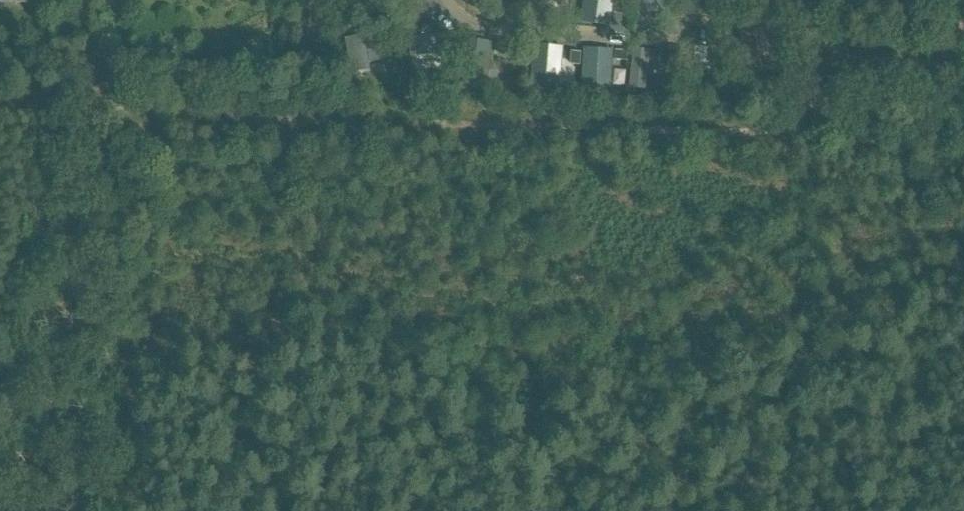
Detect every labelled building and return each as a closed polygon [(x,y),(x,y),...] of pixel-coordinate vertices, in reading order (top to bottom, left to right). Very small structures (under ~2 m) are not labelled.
[(585,20),(609,23),(612,0),(588,0),(585,20)] [(635,10),(669,11),(670,0),(635,0),(635,10)] [(409,25),(412,55),(444,52),(441,22),(409,25)] [(361,38),(346,41),(351,70),(368,67),(367,62),(380,60),(374,27),(360,29),(361,38)] [(468,37),(464,73),(488,76),(492,40),(468,37)] [(535,46),(532,83),(535,83),(550,84),(558,85),(562,48),(535,46)] [(696,46),(690,82),(702,84),(708,48),(696,46)] [(635,48),(630,86),(646,88),(650,50),(635,48)] [(585,49),(582,85),(609,87),(611,51),(585,49)]
